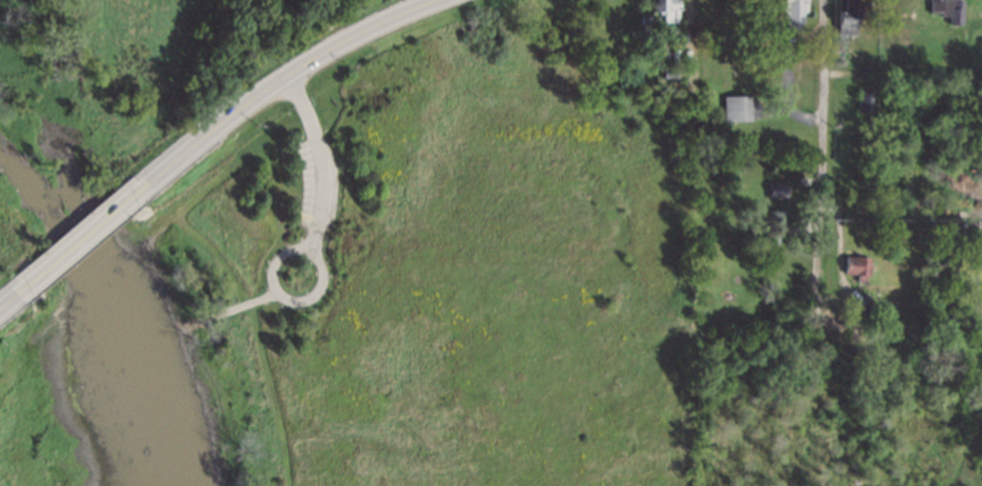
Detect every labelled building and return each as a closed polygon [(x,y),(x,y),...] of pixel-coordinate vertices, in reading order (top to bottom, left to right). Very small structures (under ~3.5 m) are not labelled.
[(665,14),(665,24),(680,24),(680,0),(655,0),(655,14),(665,14)] [(804,0),(783,0),(784,29),(805,28),(804,0)] [(931,15),(951,15),(951,24),(966,24),(966,0),(957,0),(931,0),(931,15)] [(838,35),(858,36),(859,11),(839,10),(838,35)] [(859,111),(876,112),(877,87),(860,86),(859,111)] [(752,96),(725,96),(725,123),(752,122),(752,96)] [(770,198),(787,199),(788,183),(770,182),(770,198)] [(858,275),(858,283),(870,283),(870,257),(847,257),(846,275),(858,275)]
